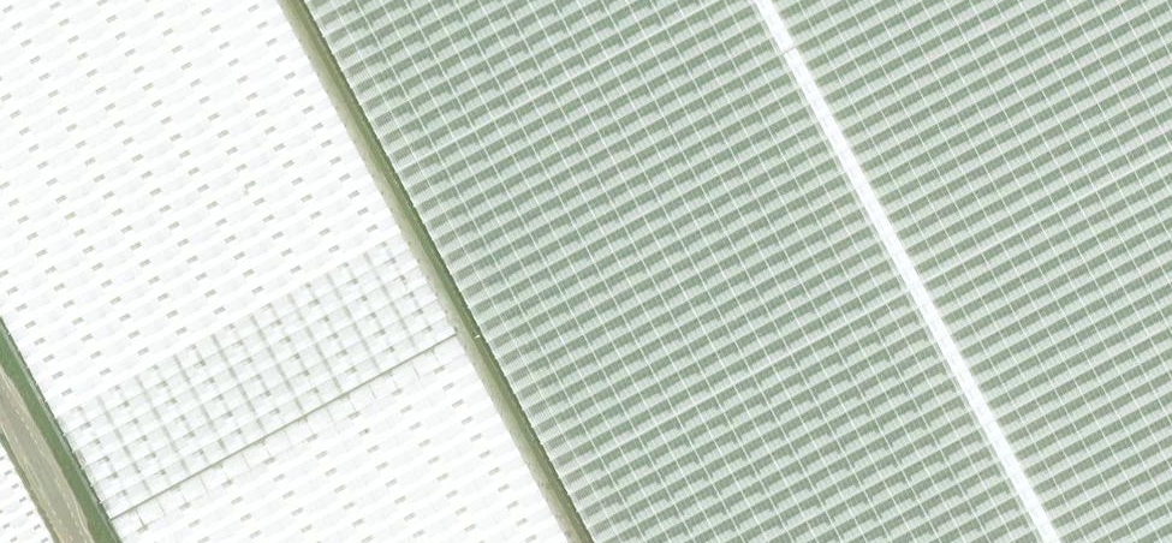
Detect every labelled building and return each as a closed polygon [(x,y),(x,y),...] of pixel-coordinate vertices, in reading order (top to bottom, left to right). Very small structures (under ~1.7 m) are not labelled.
[(111,515),(126,542),(571,542),(456,330),(278,0),(0,0),(0,309),(111,515)] [(598,542),(1171,542),(1171,0),(307,0),(598,542)] [(0,439),(0,542),(56,542),(0,439)]
